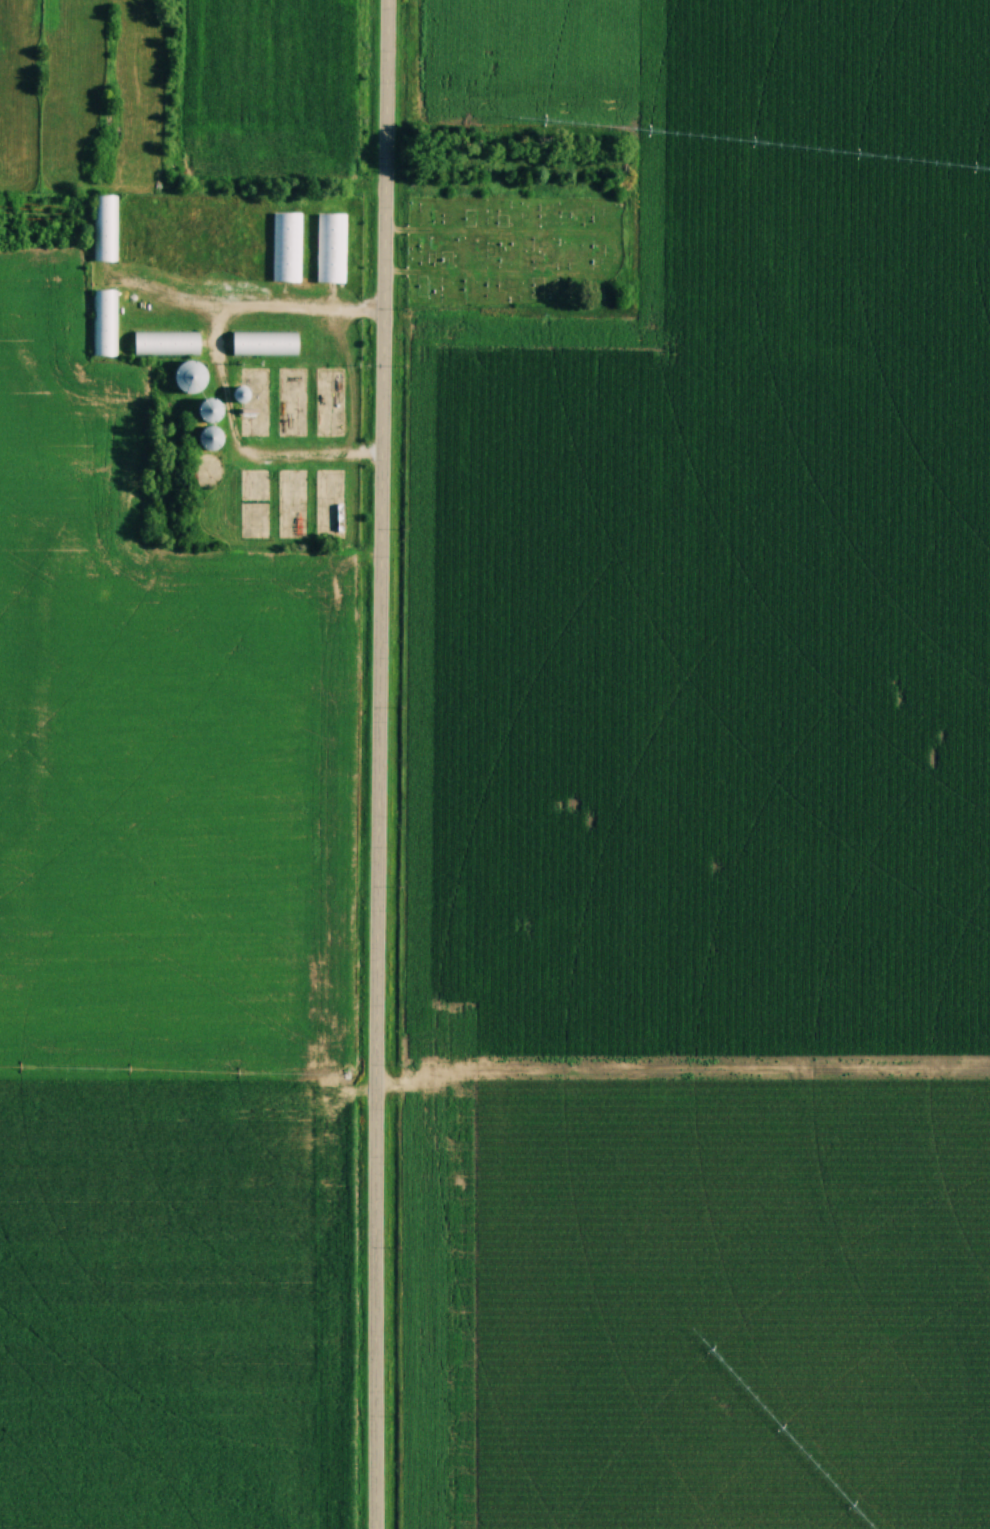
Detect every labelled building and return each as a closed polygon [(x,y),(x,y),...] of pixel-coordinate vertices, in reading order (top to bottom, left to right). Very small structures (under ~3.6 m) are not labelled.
[(93,259),(94,195),(117,195),(116,260),(93,259)] [(273,212),(301,212),(300,280),(273,280),(273,212)] [(316,213),(346,214),(344,280),(315,279),(316,213)] [(92,291),(115,291),(114,354),(92,354),(92,291)] [(135,331),(200,330),(200,355),(136,356),(135,331)] [(235,332),(300,331),(300,356),(235,357),(235,332)] [(193,397),(209,374),(189,360),(173,383),(193,397)] [(202,401),(202,422),(222,422),(222,401),(202,401)] [(224,449),(219,427),(201,431),(205,453),(224,449)]
